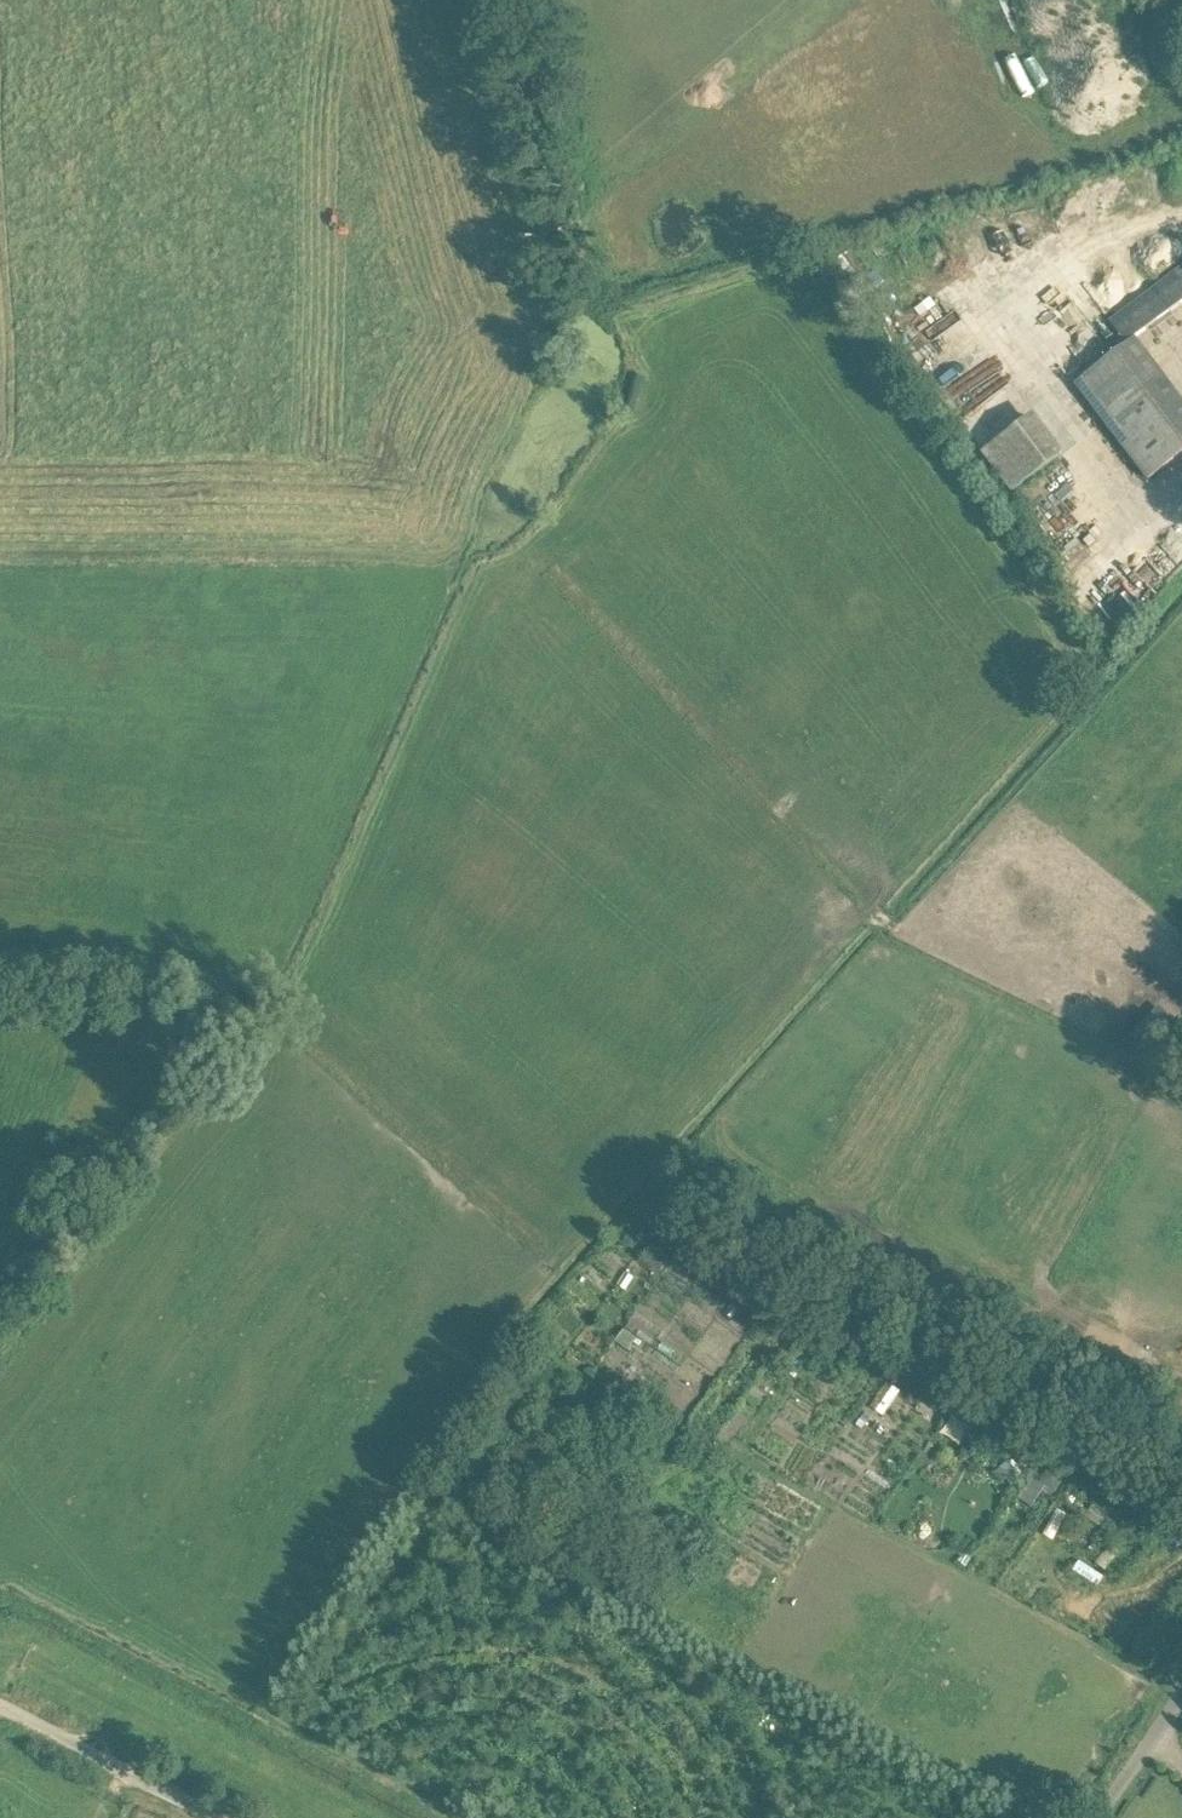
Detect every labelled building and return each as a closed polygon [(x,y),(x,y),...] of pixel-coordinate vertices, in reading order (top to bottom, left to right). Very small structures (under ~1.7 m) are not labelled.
[(1181,302),(1181,266),(1110,321),(1127,343),(1076,382),(1103,418),(1162,374),(1135,338),(1181,302)] [(978,450),(1010,492),(1063,452),(1030,410),(978,450)]
